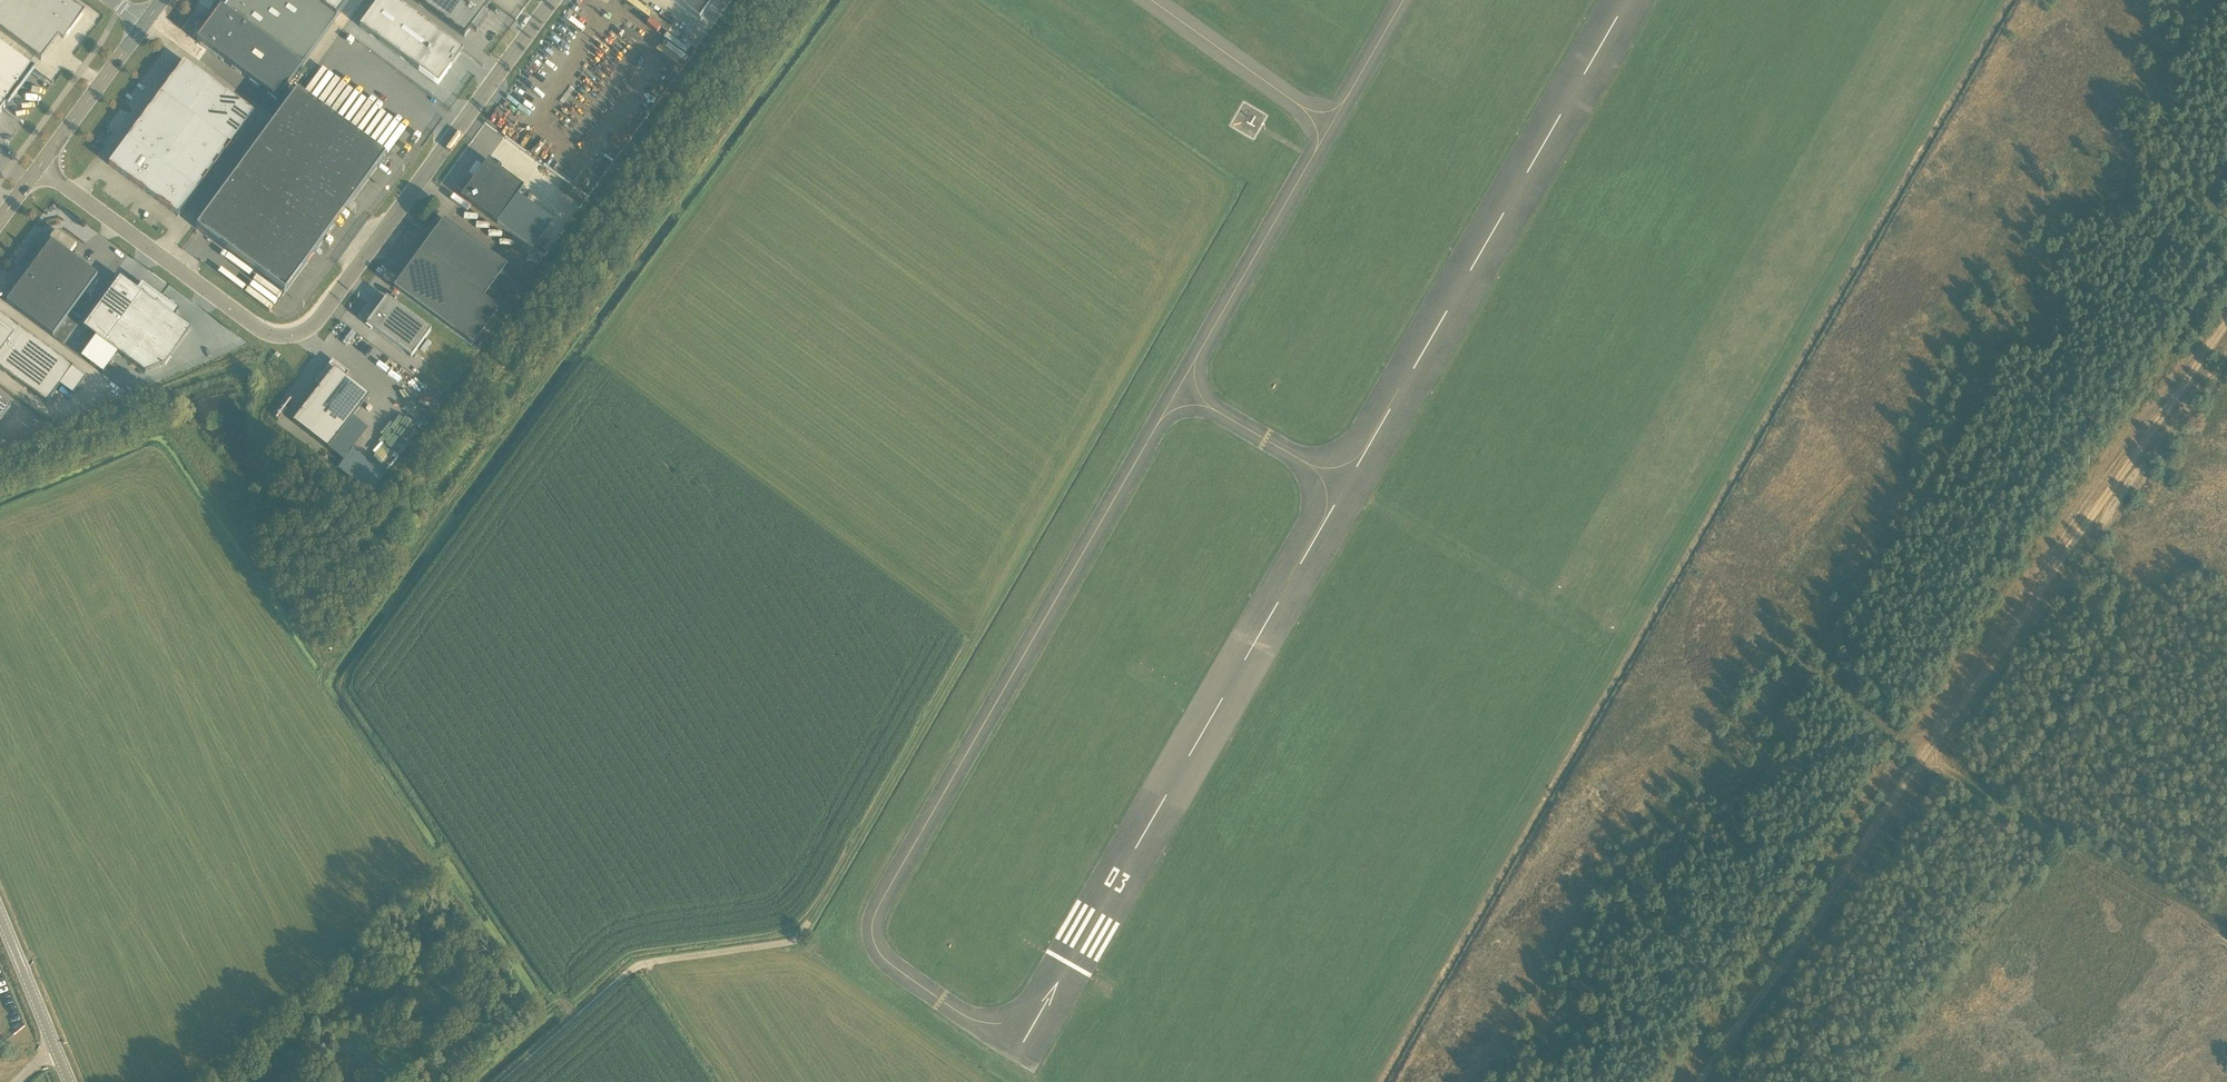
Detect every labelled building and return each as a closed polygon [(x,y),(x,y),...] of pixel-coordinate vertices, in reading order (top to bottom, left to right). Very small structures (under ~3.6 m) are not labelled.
[(0,4),(0,31),(41,61),(56,41),(59,36),(61,38),(63,39),(67,34),(82,13),(69,4),(65,0),(3,0),(0,4)] [(308,0),(232,0),(224,10),(222,8),(198,43),(277,101),(336,21),(308,0)] [(359,27),(438,84),(463,50),(394,0),(379,0),(359,27)] [(464,37),(471,29),(476,32),(489,14),(484,11),(491,2),(488,0),(413,0),(464,37)] [(701,21),(717,0),(673,0),(701,21)] [(5,106),(7,107),(35,70),(0,44),(0,113),(5,106)] [(254,114),(184,62),(108,165),(178,216),(254,114)] [(284,294),(323,242),(385,157),(297,93),(196,229),(284,294)] [(487,161),(461,197),(497,224),(524,188),(487,161)] [(443,220),(393,288),(471,346),(498,309),(483,298),(507,267),(443,220)] [(69,255),(76,246),(62,236),(61,237),(58,236),(55,236),(53,239),(51,237),(40,252),(42,253),(6,302),(52,336),(97,276),(69,255)] [(125,280),(88,330),(109,346),(149,376),(169,368),(195,333),(177,319),(181,314),(164,301),(148,289),(144,294),(125,280)] [(386,298),(366,325),(411,358),(431,332),(386,298)] [(59,385),(73,367),(0,314),(0,341),(59,385)] [(46,403),(59,385),(0,341),(0,369),(46,403)] [(293,422),(328,449),(369,396),(345,378),(349,372),(332,359),(314,383),(319,387),(293,422)] [(11,408),(0,400),(0,422),(11,408)]
